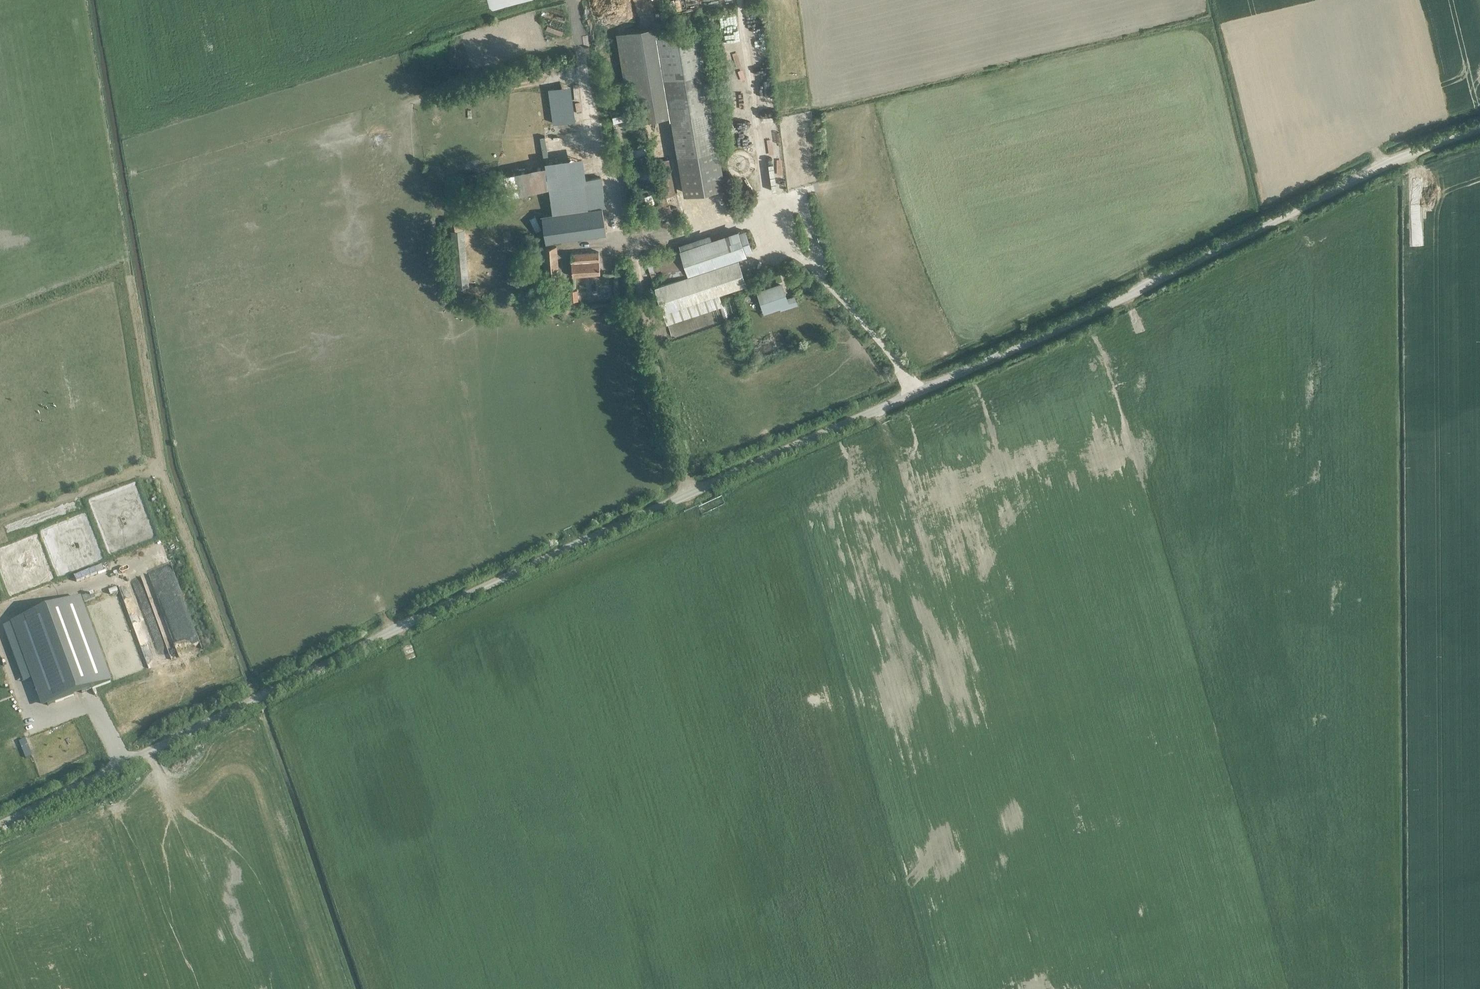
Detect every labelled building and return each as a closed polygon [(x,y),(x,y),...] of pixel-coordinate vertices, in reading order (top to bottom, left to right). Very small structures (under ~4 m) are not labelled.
[(624,83),(635,81),(641,120),(672,115),(712,108),(698,29),(657,36),(656,27),(615,34),(624,83)] [(571,86),(548,89),(553,123),(575,120),(571,86)] [(672,115),(686,194),(725,187),(712,108),(672,115)] [(548,188),(552,214),(542,215),(546,242),(606,233),(602,207),(596,208),(592,178),(586,179),(582,156),(545,161),(545,166),(499,175),(503,197),(548,188)] [(647,213),(649,220),(672,212),(669,205),(647,213)] [(463,228),(450,229),(455,287),(469,285),(463,228)] [(751,249),(745,230),(681,251),(680,248),(645,259),(666,323),(723,304),(719,293),(747,284),(737,254),(751,249)] [(542,245),(545,273),(559,272),(556,244),(542,245)] [(571,254),(573,275),(600,273),(598,252),(571,254)] [(759,292),(765,311),(781,306),(782,307),(795,303),(793,297),(786,300),(781,285),(759,292)] [(109,554),(157,536),(137,482),(88,500),(109,554)] [(58,577),(104,559),(85,512),(40,531),(58,577)] [(55,579),(38,534),(0,549),(0,571),(10,597),(55,579)] [(79,598),(13,622),(33,679),(38,677),(47,705),(110,682),(79,598)]
